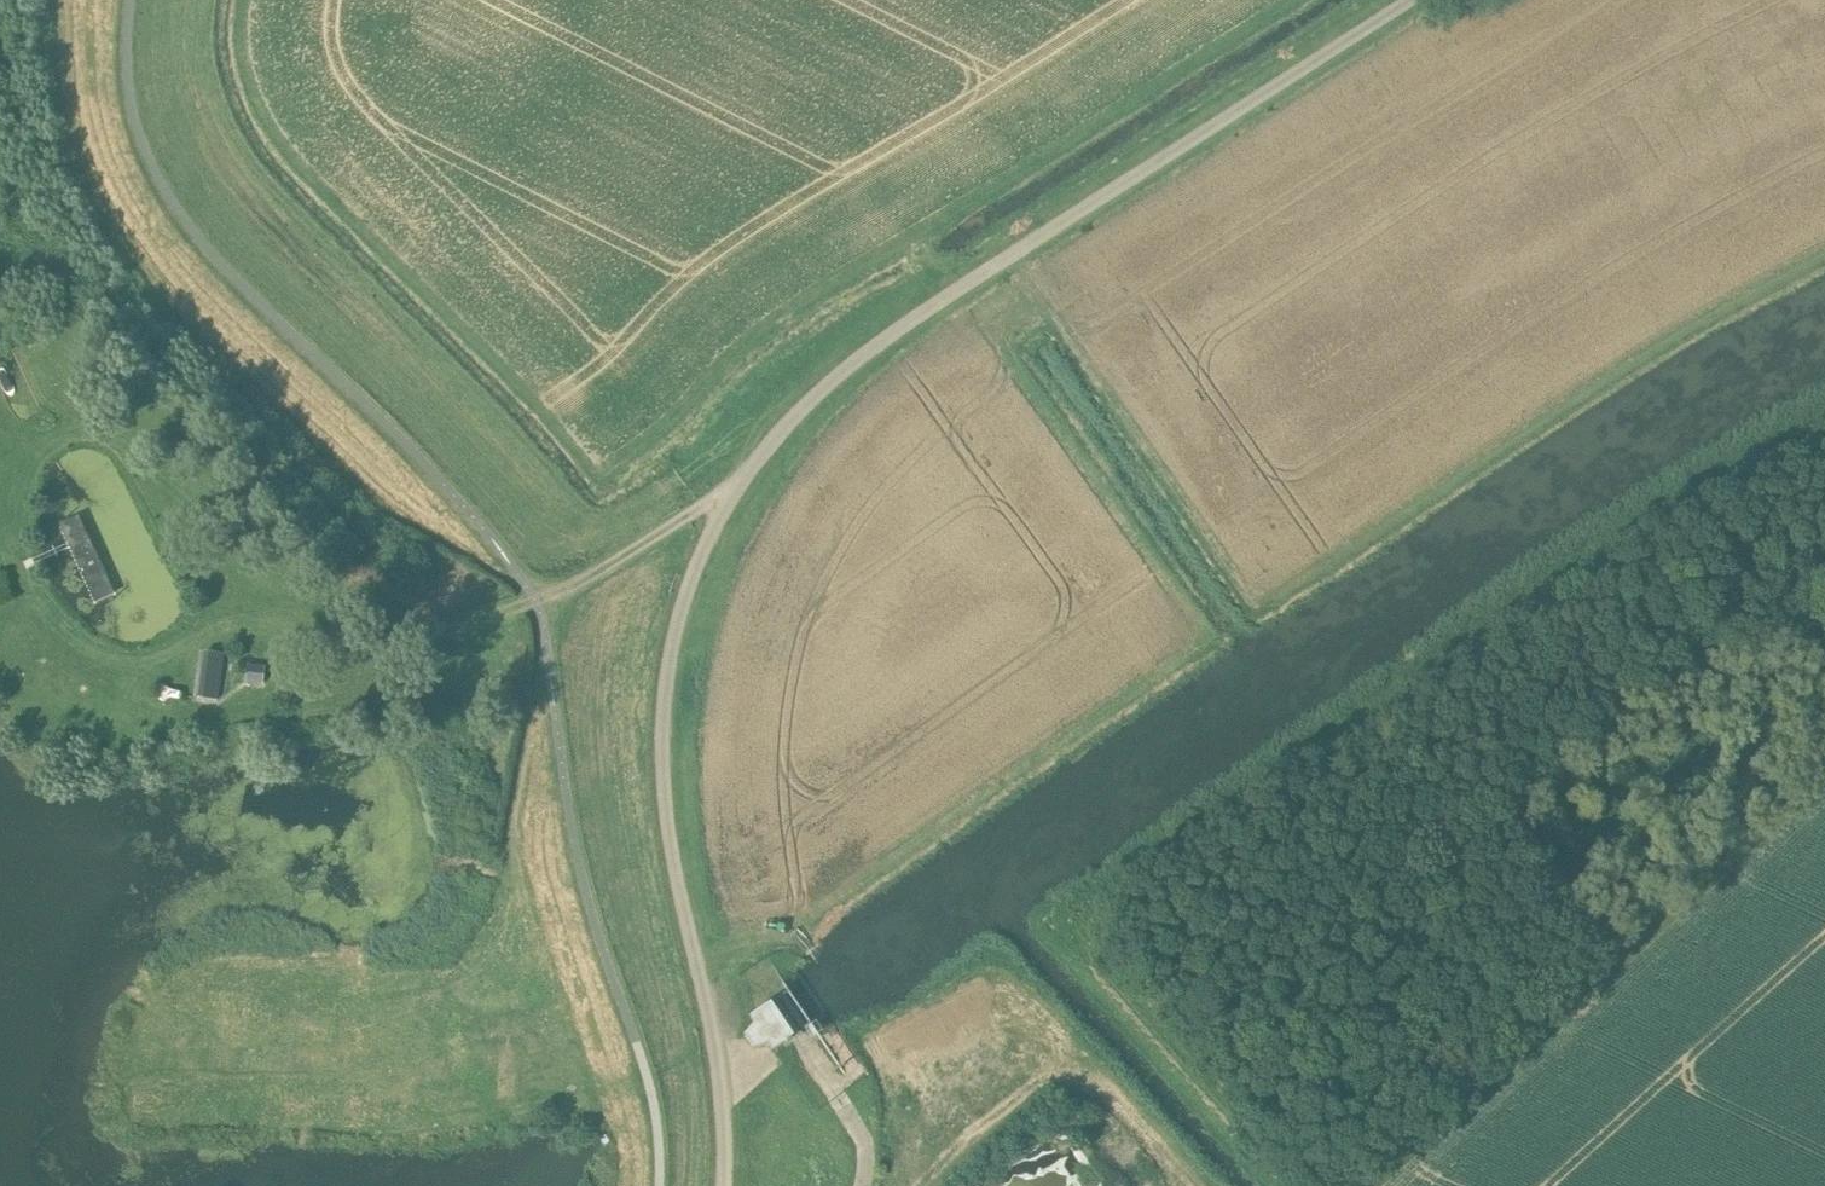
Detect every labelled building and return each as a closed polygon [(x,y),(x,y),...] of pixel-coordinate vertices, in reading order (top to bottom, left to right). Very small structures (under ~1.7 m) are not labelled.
[(79,519),(59,528),(94,606),(114,597),(79,519)] [(204,654),(197,700),(217,702),(224,656),(204,654)] [(265,668),(248,666),(246,685),(263,687),(265,668)] [(752,1034),(742,1046),(745,1048),(750,1056),(751,1059),(766,1054),(771,1061),(792,1048),(769,1013),(748,1027),(752,1034)]
